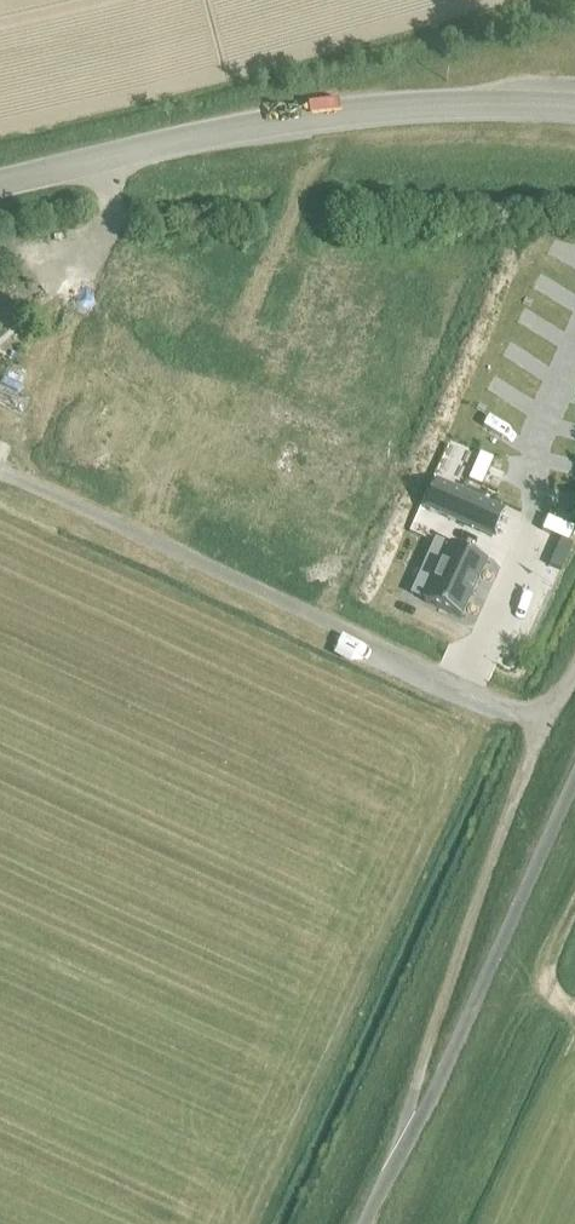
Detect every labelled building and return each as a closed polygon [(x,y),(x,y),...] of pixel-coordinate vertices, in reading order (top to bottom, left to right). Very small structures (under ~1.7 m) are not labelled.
[(54,303),(49,312),(59,317),(63,308),(54,303)] [(437,483),(425,509),(492,539),(504,513),(437,483)] [(425,602),(424,603),(461,620),(487,563),(450,546),(449,548),(436,542),(428,560),(441,566),(425,602)]
